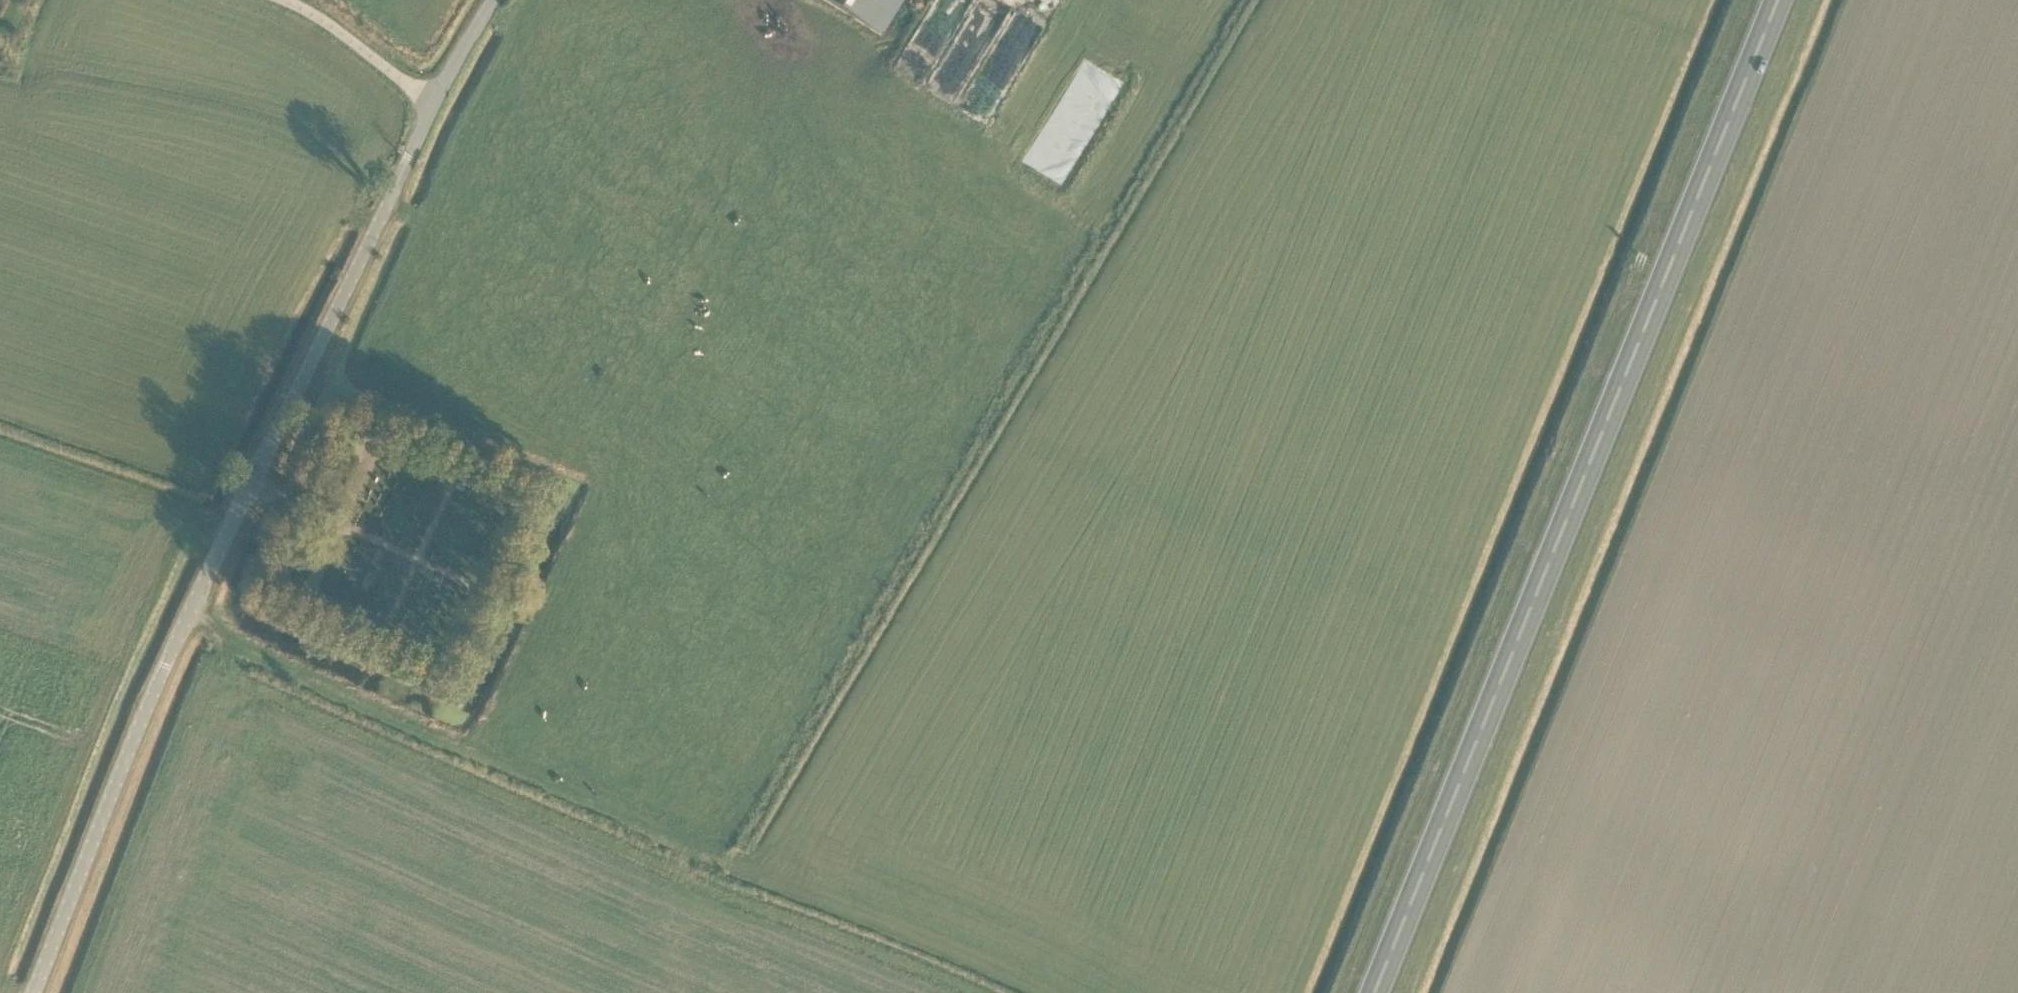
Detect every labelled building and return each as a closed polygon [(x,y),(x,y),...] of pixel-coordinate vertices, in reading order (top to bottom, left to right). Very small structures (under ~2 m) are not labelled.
[(882,36),(904,0),(823,0),(882,36)]
